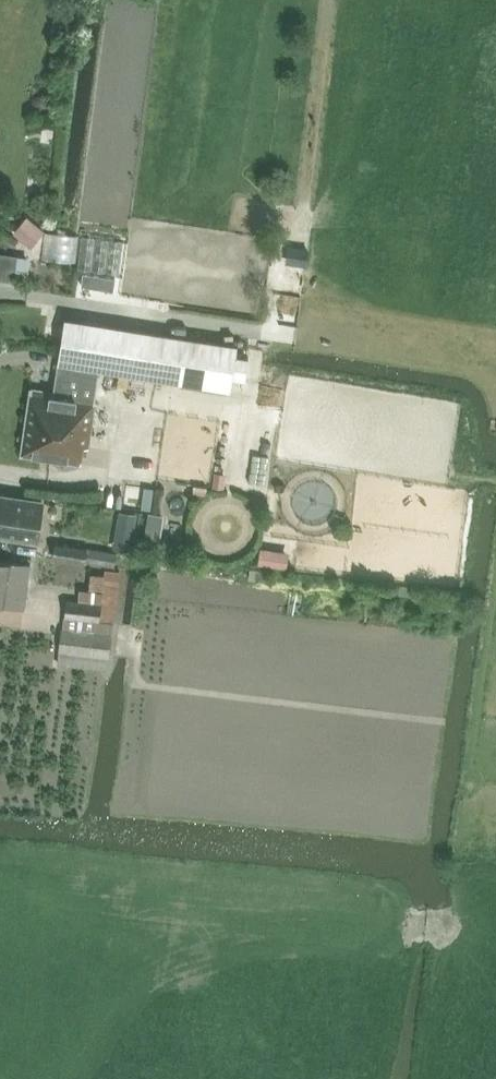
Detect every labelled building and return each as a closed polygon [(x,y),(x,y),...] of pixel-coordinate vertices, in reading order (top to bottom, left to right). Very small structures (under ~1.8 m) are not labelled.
[(32,222),(18,239),(31,250),(45,233),(32,222)] [(74,263),(77,236),(47,233),(44,259),(74,263)] [(123,241),(81,237),(78,269),(120,274),(123,241)] [(128,243),(126,260),(145,262),(147,245),(128,243)] [(18,256),(14,284),(25,286),(29,258),(18,256)] [(67,320),(60,364),(99,371),(127,375),(144,378),(151,334),(67,320)] [(231,391),(237,347),(151,334),(144,378),(231,391)] [(32,389),(21,454),(82,464),(84,449),(90,450),(97,405),(94,404),(99,371),(60,364),(55,393),(32,389)] [(139,437),(137,449),(157,454),(160,442),(139,437)] [(228,477),(231,459),(217,457),(214,475),(228,477)] [(180,488),(180,474),(157,472),(156,487),(180,488)] [(112,480),(111,493),(155,496),(155,483),(112,480)] [(0,499),(0,538),(36,544),(42,505),(0,499)] [(150,500),(149,532),(166,533),(167,500),(150,500)] [(116,532),(133,535),(136,514),(120,511),(116,532)] [(265,533),(262,550),(291,556),(295,539),(265,533)] [(85,545),(56,542),(54,556),(83,559),(85,545)] [(117,552),(89,548),(86,562),(115,567),(117,552)] [(23,609),(29,565),(0,560),(0,606),(23,609)] [(268,580),(268,571),(250,569),(249,579),(268,580)] [(66,599),(58,664),(106,671),(111,635),(113,636),(122,574),(105,571),(105,575),(90,573),(88,589),(79,587),(77,601),(66,599)]
